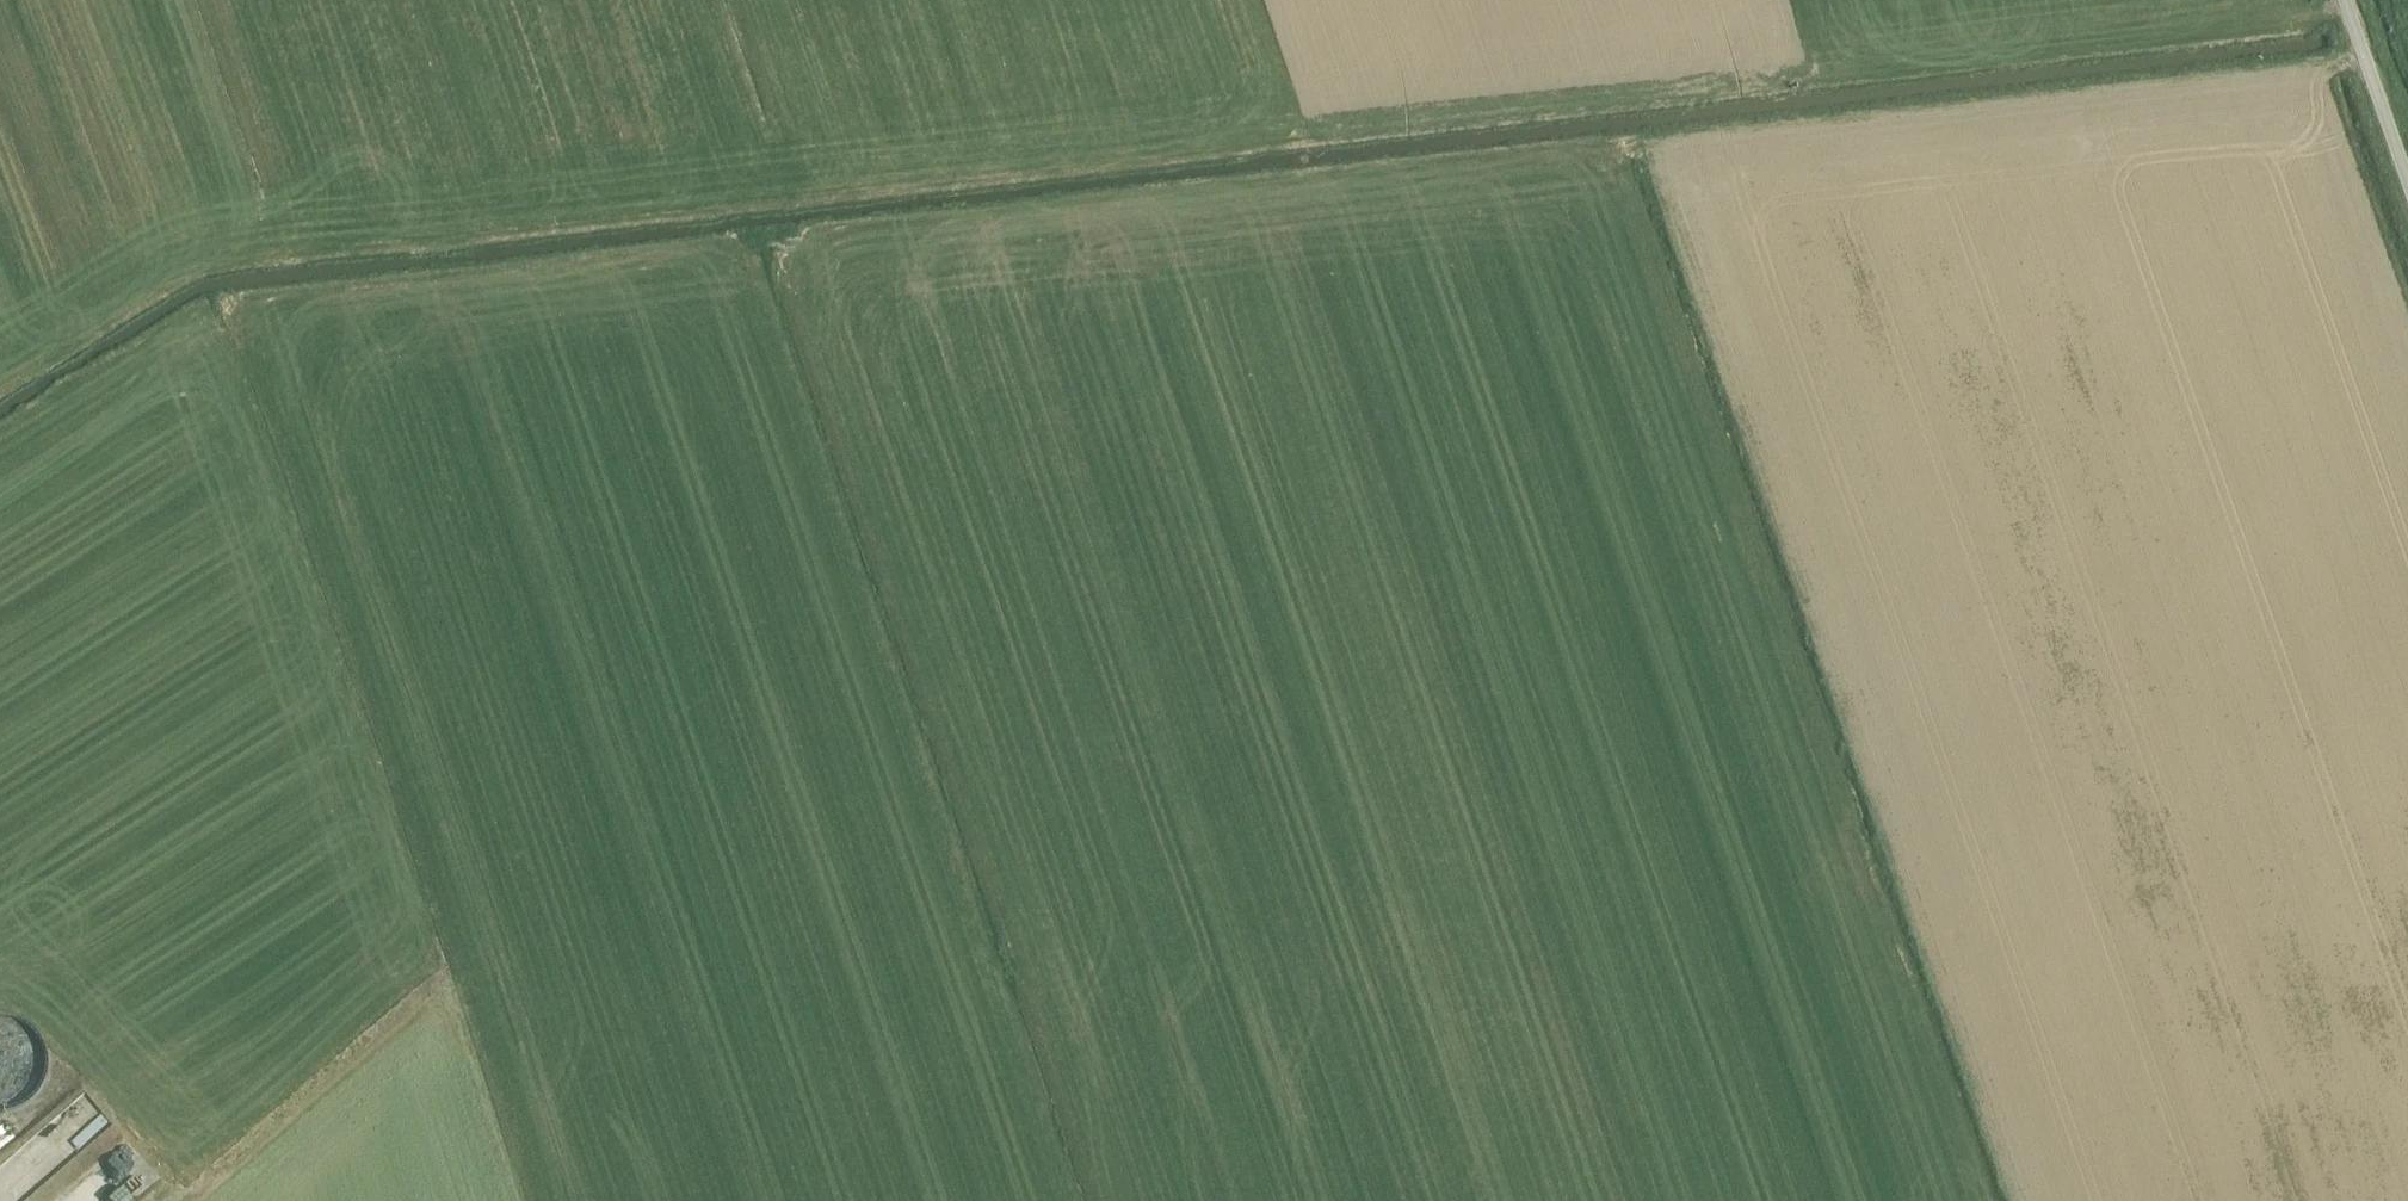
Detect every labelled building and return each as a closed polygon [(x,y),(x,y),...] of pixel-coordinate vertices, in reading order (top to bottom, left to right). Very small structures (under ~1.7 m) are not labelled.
[(22,1026),(0,1023),(0,1090),(13,1092),(22,1026)] [(160,1175),(129,1140),(74,1187),(70,1186),(61,1175),(67,1153),(108,1118),(85,1091),(0,1164),(0,1178),(28,1186),(55,1163),(52,1174),(28,1194),(41,1198),(43,1200),(129,1200),(160,1175)]
